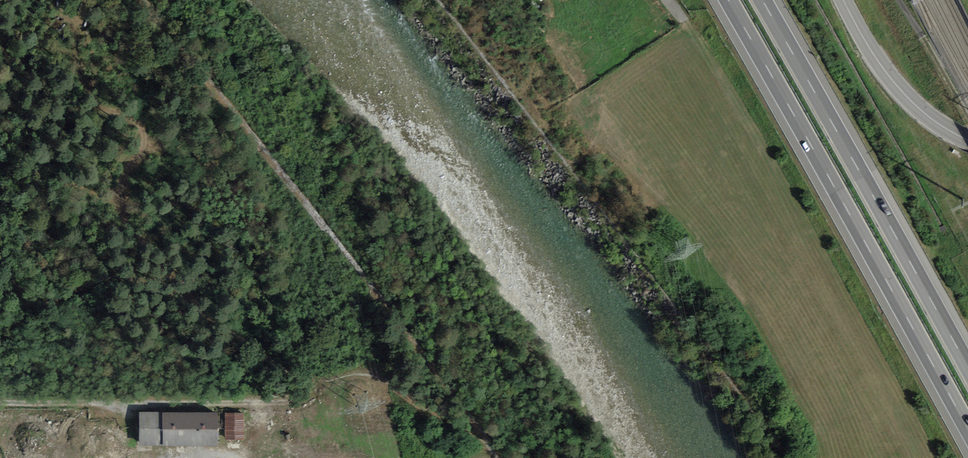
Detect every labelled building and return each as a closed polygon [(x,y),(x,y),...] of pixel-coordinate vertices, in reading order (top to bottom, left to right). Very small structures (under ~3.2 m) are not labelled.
[(217,412),(139,411),(139,444),(217,444),(217,412)] [(245,412),(226,412),(226,439),(245,439),(245,412)]
